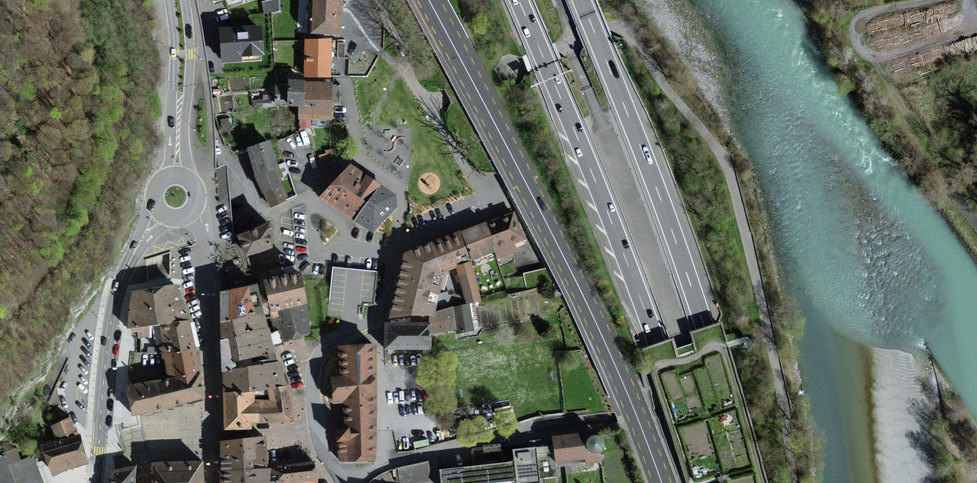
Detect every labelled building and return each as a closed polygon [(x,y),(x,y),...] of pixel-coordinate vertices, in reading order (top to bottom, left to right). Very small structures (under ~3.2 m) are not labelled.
[(264,11),(280,8),(278,0),(262,0),(264,11)] [(309,32),(338,33),(340,0),(310,0),(309,32)] [(259,27),(215,31),(218,63),(261,60),(259,27)] [(329,40),(303,39),(302,77),(328,78),(329,40)] [(296,81),(286,81),(285,106),(296,107),(296,120),(329,121),(329,115),(330,106),(339,106),(339,85),(300,84),(300,81),(296,81)] [(273,105),(273,92),(262,92),(262,96),(252,96),(252,104),(273,105)] [(245,148),(252,175),(273,170),(266,142),(245,148)] [(346,165),(314,197),(350,220),(378,185),(365,177),(346,165)] [(273,170),(252,175),(260,193),(280,184),(273,170)] [(286,198),(280,184),(260,193),(267,207),(286,198)] [(392,209),(393,196),(378,185),(350,220),(370,232),(392,209)] [(483,225),(492,254),(494,260),(514,254),(512,246),(521,243),(513,216),(497,221),(483,225)] [(268,223),(235,236),(243,256),(269,247),(268,223)] [(465,262),(492,254),(483,225),(477,227),(456,233),(465,262)] [(477,301),(465,262),(456,233),(428,242),(438,274),(453,270),(463,305),(477,301)] [(438,274),(428,242),(401,253),(386,318),(431,317),(438,274)] [(261,281),(267,311),(268,319),(276,318),(276,310),(303,305),(297,271),(260,279),(261,281)] [(216,292),(216,325),(267,311),(261,281),(255,282),(216,292)] [(130,292),(125,330),(156,326),(187,321),(183,310),(172,287),(130,292)] [(303,335),(307,333),(303,305),(276,310),(276,318),(281,344),(285,342),(303,335)] [(264,328),(262,320),(268,319),(267,311),(216,325),(217,340),(264,328)] [(262,320),(264,328),(268,342),(269,348),(281,344),(276,318),(268,319),(262,320)] [(190,338),(187,321),(156,326),(160,354),(192,349),(190,338)] [(426,325),(381,324),(381,349),(426,350),(426,325)] [(268,342),(264,328),(217,340),(217,352),(268,342)] [(269,348),(268,342),(217,352),(218,367),(231,365),(231,362),(271,355),(269,348)] [(372,346),(334,347),(335,375),(327,375),(327,392),(328,405),(341,404),(342,430),(331,430),(332,440),(332,444),(336,444),(337,463),(375,462),(372,346)] [(160,354),(164,380),(196,375),(192,349),(160,354)] [(275,362),(231,369),(231,365),(218,367),(219,380),(219,392),(275,389),(274,387),(284,386),(275,362)] [(198,391),(196,375),(164,380),(122,386),(126,413),(200,402),(199,397),(198,391)] [(274,387),(275,389),(219,392),(221,430),(246,429),(246,423),(290,422),(290,402),(284,386),(274,387)] [(60,388),(51,389),(53,406),(62,404),(60,388)] [(71,428),(66,417),(49,424),(54,435),(71,428)] [(548,437),(549,439),(551,465),(554,464),(582,461),(583,464),(597,463),(596,452),(597,452),(598,451),(599,450),(599,449),(600,448),(600,447),(600,446),(600,445),(600,444),(600,443),(599,442),(599,441),(598,440),(597,439),(596,438),(595,437),(594,437),(592,437),(591,437),(589,437),(589,432),(548,437)] [(75,436),(40,448),(49,474),(64,470),(84,463),(75,436)] [(262,439),(218,442),(218,462),(250,462),(263,462),(262,439)] [(549,439),(492,446),(482,447),(483,455),(471,456),(472,467),(436,471),(438,482),(537,482),(537,481),(555,479),(554,464),(551,465),(549,439)] [(43,481),(34,457),(21,461),(17,452),(0,458),(0,482),(44,482),(43,481)] [(395,465),(398,482),(430,477),(427,460),(395,465)] [(279,482),(276,482),(266,482),(267,474),(267,470),(250,470),(250,462),(218,462),(220,482),(279,482)] [(274,467),(276,482),(279,482),(307,482),(314,482),(311,462),(274,467)] [(203,464),(150,463),(150,482),(202,482),(203,464)] [(109,473),(109,482),(133,482),(134,467),(109,473)]
